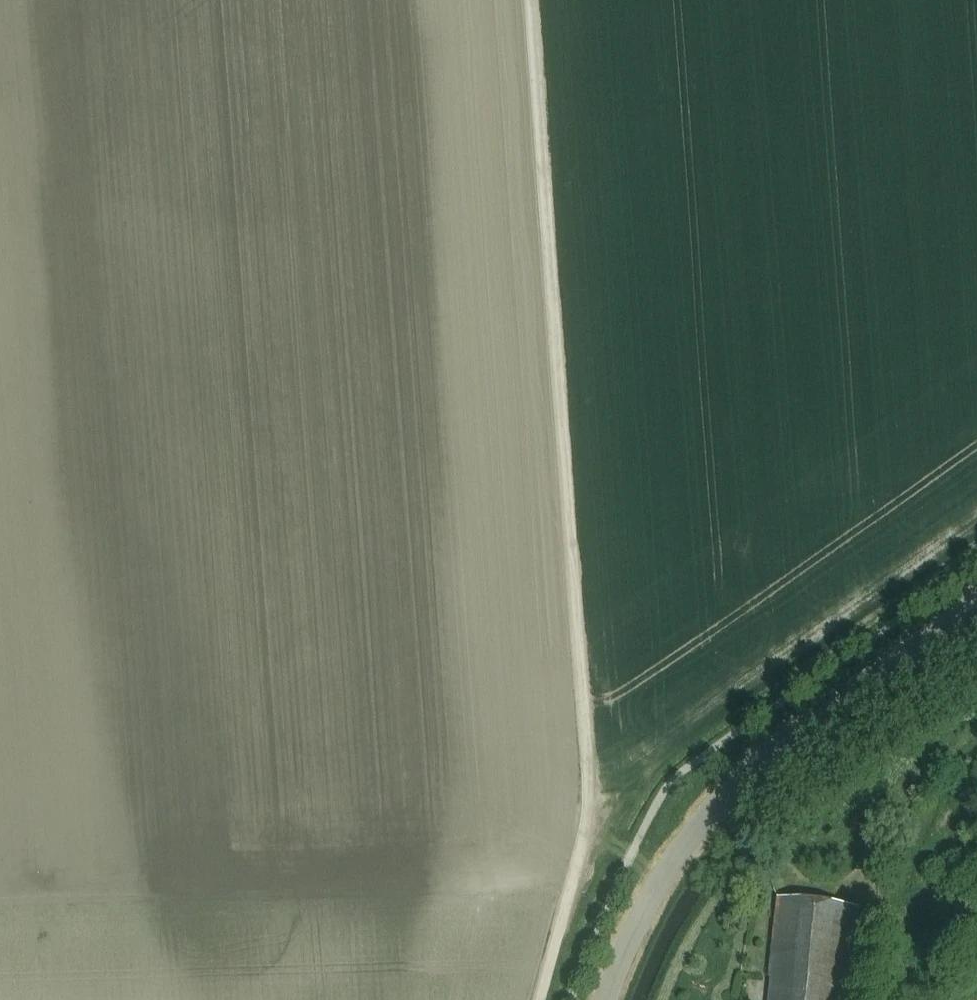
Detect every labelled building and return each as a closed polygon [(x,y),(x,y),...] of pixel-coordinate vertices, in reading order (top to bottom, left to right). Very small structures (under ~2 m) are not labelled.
[(859,908),(779,898),(778,901),(774,901),(773,905),(778,906),(770,978),(772,978),(770,999),(848,999),(859,908)]
